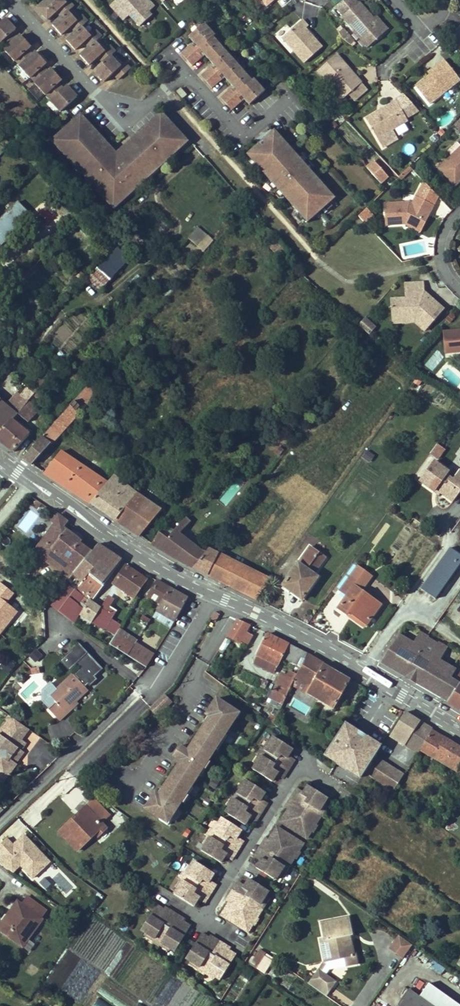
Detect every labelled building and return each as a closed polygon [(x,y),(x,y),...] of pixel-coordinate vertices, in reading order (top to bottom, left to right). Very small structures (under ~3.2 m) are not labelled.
[(66,40),(74,50),(84,42),(89,47),(80,56),(88,65),(98,57),(103,62),(93,71),(104,82),(112,74),(118,80),(121,77),(128,71),(130,69),(124,63),(120,67),(110,56),(115,52),(109,46),(104,51),(95,42),(101,37),(95,31),(90,36),(82,27),(87,22),(81,16),(76,20),(68,12),(73,7),(68,1),(65,3),(62,0),(46,0),(36,9),(47,20),(56,11),(61,17),(52,25),(61,35),(70,27),(75,32),(66,40)] [(162,10),(167,15),(174,9),(166,0),(138,0),(147,9),(155,1),(162,10)] [(374,15),(360,0),(359,0),(358,1),(358,0),(345,0),(338,6),(345,14),(343,15),(355,28),(353,29),(369,46),(385,32),(372,18),(374,15)] [(147,9),(154,17),(162,10),(155,1),(147,9)] [(372,18),(385,32),(390,28),(377,13),(374,15),(372,18)] [(77,97),(66,86),(63,89),(58,83),(61,80),(51,69),(48,72),(43,67),(46,64),(36,52),(32,55),(27,50),(31,47),(21,36),(17,39),(12,33),(15,30),(5,19),(0,24),(0,44),(5,50),(4,51),(14,62),(16,61),(21,66),(19,68),(30,79),(31,78),(36,83),(35,84),(45,95),(46,94),(51,100),(50,101),(60,112),(64,109),(77,97)] [(281,38),(303,62),(322,45),(305,28),(306,26),(301,20),(281,38)] [(248,104),(264,91),(203,21),(187,35),(191,41),(178,52),(191,67),(204,55),(212,64),(199,75),(211,89),(224,78),(232,86),(218,98),(231,112),(245,100),(248,104)] [(335,91),(341,97),(360,80),(336,52),(316,70),(320,75),(329,76),(336,84),(335,91)] [(436,62),(438,65),(429,73),(414,85),(428,102),(458,77),(442,57),(436,62)] [(436,62),(426,70),(429,73),(438,65),(436,62)] [(390,108),(376,117),(373,115),(366,120),(380,139),(408,120),(395,101),(388,105),(390,108)] [(390,108),(388,105),(373,115),(376,117),(390,108)] [(75,124),(68,130),(66,128),(54,140),(61,148),(59,150),(76,168),(78,166),(84,173),(83,175),(89,182),(91,180),(97,187),(96,189),(107,201),(110,198),(117,205),(129,194),(128,193),(136,186),(137,187),(149,176),(148,175),(156,168),(157,169),(179,148),(178,146),(184,140),(161,114),(154,120),(138,135),(132,140),(131,139),(123,146),(126,150),(116,159),(110,152),(111,150),(105,143),(103,145),(97,138),(98,136),(80,116),(74,122),(75,124)] [(136,133),(138,135),(154,120),(152,118),(136,133)] [(65,127),(66,128),(68,130),(75,124),(74,122),(72,120),(65,127)] [(307,221),(335,196),(274,128),(246,153),(307,221)] [(103,145),(105,143),(107,142),(100,134),(98,136),(97,138),(103,145)] [(61,148),(54,140),(50,143),(58,151),(59,150),(61,148)] [(178,146),(179,148),(181,149),(187,143),(184,140),(178,146)] [(113,148),(111,150),(110,152),(116,159),(120,156),(113,148)] [(440,167),(456,184),(459,180),(459,148),(440,167)] [(374,161),(366,167),(380,182),(387,175),(374,161)] [(78,166),(76,168),(74,169),(81,176),(83,175),(84,173),(78,166)] [(148,175),(149,176),(151,178),(159,171),(157,169),(156,168),(148,175)] [(91,180),(89,182),(87,183),(94,191),(96,189),(97,187),(91,180)] [(128,193),(129,194),(131,196),(139,189),(137,187),(136,186),(128,193)] [(427,211),(431,213),(435,205),(417,196),(413,204),(410,202),(385,203),(385,224),(404,223),(404,220),(410,221),(419,226),(427,211)] [(57,207),(69,219),(78,211),(66,198),(57,207)] [(110,198),(107,201),(113,209),(117,205),(110,198)] [(0,219),(0,245),(0,246),(30,217),(17,203),(0,219)] [(367,208),(358,215),(364,222),(373,215),(367,208)] [(404,223),(422,232),(431,213),(427,211),(419,226),(410,221),(404,220),(404,223)] [(187,238),(197,247),(207,236),(197,227),(187,238)] [(282,259),(289,251),(278,239),(269,249),(282,259)] [(87,277),(100,289),(130,258),(117,246),(87,277)] [(414,312),(430,327),(445,310),(430,297),(427,300),(423,296),(424,294),(424,282),(406,283),(406,298),(392,298),(392,317),(409,316),(414,312)] [(415,321),(426,331),(430,327),(414,312),(409,316),(392,317),(392,322),(415,321)] [(373,325),(365,318),(360,325),(367,331),(373,325)] [(376,328),(373,325),(367,331),(371,334),(376,328)] [(443,333),(444,353),(459,352),(459,331),(443,333)] [(20,396),(28,403),(29,402),(34,396),(38,391),(45,384),(38,377),(20,396)] [(98,391),(90,383),(42,437),(50,444),(66,427),(98,391)] [(17,415),(18,414),(28,403),(20,396),(9,409),(17,415)] [(0,401),(0,434),(12,420),(17,415),(9,409),(0,401)] [(29,402),(28,403),(18,414),(28,423),(33,417),(31,414),(33,411),(36,409),(29,402)] [(0,434),(0,442),(14,452),(29,435),(12,420),(0,434)] [(42,437),(23,458),(31,464),(50,444),(42,437)] [(437,443),(430,452),(439,458),(446,449),(437,443)] [(363,451),(359,457),(364,460),(368,455),(363,451)] [(62,452),(45,473),(91,504),(108,483),(62,452)] [(459,469),(451,480),(445,476),(448,471),(433,461),(419,481),(433,492),(435,489),(440,493),(442,490),(454,499),(458,494),(459,495),(459,470),(459,469)] [(134,492),(114,476),(108,483),(91,504),(139,536),(160,510),(134,492)] [(235,476),(218,501),(227,507),(244,481),(235,476)] [(57,515),(53,512),(48,520),(51,523),(57,515)] [(63,528),(67,522),(57,515),(51,523),(54,525),(33,552),(68,579),(90,552),(79,543),(81,541),(63,528)] [(189,522),(185,517),(173,531),(167,538),(159,533),(151,544),(163,552),(193,567),(204,553),(178,533),(189,522)] [(159,533),(167,538),(173,531),(166,525),(159,533)] [(88,573),(106,549),(97,544),(90,552),(68,579),(79,587),(90,575),(88,573)] [(306,569),(318,553),(309,546),(282,585),(290,592),(293,589),(303,597),(317,578),(312,574),(306,569)] [(218,554),(207,548),(204,553),(193,567),(207,574),(218,554)] [(435,599),(459,564),(459,555),(450,548),(421,588),(435,599)] [(103,585),(122,560),(106,549),(88,573),(90,575),(103,585)] [(306,569),(312,574),(325,558),(318,553),(306,569)] [(218,554),(207,574),(217,579),(228,559),(218,554)] [(217,579),(257,600),(271,580),(228,559),(217,579)] [(133,598),(145,580),(126,566),(113,583),(133,598)] [(364,571),(358,566),(341,590),(346,594),(337,607),(347,614),(349,611),(366,623),(380,605),(362,591),(354,585),(364,571)] [(362,591),(372,577),(364,571),(354,585),(362,591)] [(90,575),(79,587),(80,589),(78,592),(89,600),(90,597),(93,599),(103,585),(90,575)] [(160,604),(169,588),(157,581),(150,594),(145,591),(144,594),(160,604)] [(156,611),(174,622),(187,598),(169,588),(160,604),(156,611)] [(290,592),(301,600),(303,597),(293,589),(290,592)] [(78,592),(76,591),(74,590),(63,604),(79,616),(80,614),(89,600),(78,592)] [(103,630),(112,615),(89,600),(80,614),(91,623),(103,630)] [(152,617),(170,628),(174,622),(156,611),(152,617)] [(347,614),(364,626),(366,623),(349,611),(347,614)] [(80,614),(79,616),(77,620),(88,627),(91,623),(80,614)] [(140,620),(147,625),(150,620),(142,616),(140,620)] [(241,625),(236,622),(232,628),(237,632),(241,625)] [(55,633),(64,638),(67,633),(59,628),(55,633)] [(429,633),(421,628),(412,643),(399,634),(381,661),(406,678),(419,658),(428,664),(416,684),(447,703),(459,682),(453,676),(457,670),(453,668),(440,659),(448,646),(440,640),(437,644),(429,638),(431,634),(429,633)] [(136,641),(118,629),(110,644),(128,655),(135,643),(136,641)] [(282,657),(288,645),(267,635),(257,656),(278,667),(282,657)] [(135,643),(128,655),(146,667),(153,655),(135,643)] [(65,711),(87,689),(84,686),(86,684),(88,686),(96,679),(93,676),(101,669),(77,644),(59,661),(68,670),(76,663),(80,667),(72,675),(71,674),(50,695),(56,701),(48,709),(59,720),(67,713),(65,711)] [(300,656),(305,659),(307,656),(306,656),(306,655),(307,654),(288,645),(282,657),(296,664),(300,656)] [(36,662),(42,655),(35,651),(30,656),(36,662)] [(257,656),(253,664),(274,674),(278,667),(257,656)] [(307,656),(305,659),(298,672),(294,679),(296,680),(298,678),(311,685),(306,693),(333,709),(334,707),(348,683),(350,680),(307,656)] [(419,658),(406,678),(416,684),(428,664),(419,658)] [(13,666),(7,659),(0,665),(0,666),(6,672),(13,666)] [(287,676),(294,679),(298,672),(295,670),(293,673),(289,671),(287,676)] [(294,679),(287,676),(282,674),(274,691),(286,697),(291,684),(294,679)] [(291,684),(306,693),(311,685),(298,678),(296,680),(294,679),(291,684)] [(447,703),(459,710),(459,682),(447,703)] [(277,702),(268,721),(273,724),(286,697),(274,691),(270,699),(277,702)] [(168,703),(171,701),(164,694),(161,697),(168,703)] [(168,703),(161,697),(150,708),(157,715),(168,703)] [(222,733),(224,734),(235,717),(229,713),(231,709),(216,698),(205,714),(207,716),(204,720),(206,721),(208,723),(163,792),(161,790),(160,789),(156,794),(154,792),(145,808),(160,818),(163,814),(169,817),(181,800),(179,799),(188,785),(190,786),(198,774),(196,773),(205,759),(207,760),(215,748),(213,746),(222,733)] [(229,713),(235,717),(237,718),(241,713),(233,707),(231,709),(229,713)] [(390,736),(418,753),(420,750),(431,730),(432,728),(405,712),(390,736)] [(208,723),(206,721),(186,750),(178,745),(172,754),(180,760),(161,790),(163,792),(208,723)] [(381,746),(345,723),(325,755),(360,778),(364,772),(375,755),(381,746)] [(8,775),(16,764),(13,762),(15,758),(18,759),(23,752),(20,751),(13,745),(18,738),(3,727),(0,730),(0,770),(8,775)] [(431,730),(420,750),(429,756),(427,760),(430,762),(433,758),(457,772),(459,767),(459,748),(431,730)] [(217,749),(226,736),(224,734),(222,733),(213,746),(215,748),(217,749)] [(292,749),(273,737),(264,750),(261,747),(256,755),(260,757),(252,770),(271,782),(277,773),(284,777),(293,763),(286,759),(292,749)] [(26,743),(18,738),(13,745),(20,751),(26,743)] [(403,776),(375,755),(364,772),(392,793),(403,776)] [(196,773),(198,774),(200,776),(209,762),(207,760),(205,759),(196,773)] [(264,793),(245,780),(237,793),(233,791),(229,798),(233,801),(225,813),(244,825),(250,816),(256,820),(265,806),(259,802),(264,793)] [(179,799),(181,800),(183,802),(192,788),(190,786),(188,785),(179,799)] [(280,822),(306,838),(311,831),(308,830),(312,823),(315,824),(323,813),(319,810),(327,798),(307,785),(301,795),(295,791),(286,805),(291,808),(290,811),(288,809),(280,822)] [(10,803),(5,797),(0,802),(0,812),(10,803)] [(94,800),(86,807),(101,823),(109,815),(94,800)] [(101,823),(86,807),(59,833),(77,851),(96,834),(98,837),(107,829),(101,823)] [(172,819),(169,817),(163,814),(160,818),(159,819),(168,825),(172,819)] [(241,831),(221,818),(213,831),(210,829),(205,836),(209,839),(201,851),(220,863),(226,854),(232,858),(241,844),(235,840),(241,831)] [(256,867),(275,879),(283,867),(287,869),(294,858),(292,856),(296,849),(299,850),(303,843),(277,827),(269,839),(271,840),(270,843),(265,839),(256,854),(262,857),(256,867)] [(51,861),(23,833),(13,843),(5,835),(0,840),(0,863),(12,874),(19,867),(32,880),(51,861)] [(213,874),(194,862),(186,875),(182,872),(177,879),(181,882),(174,894),(193,907),(199,897),(205,902),(214,888),(207,883),(213,874)] [(222,914),(248,931),(252,924),(250,922),(254,915),(257,917),(264,905),(261,903),(269,890),(249,878),(243,887),(237,883),(228,897),(233,901),(232,903),(230,901),(222,914)] [(46,912),(27,898),(22,905),(41,919),(46,912)] [(22,905),(17,901),(6,915),(11,919),(22,905)] [(32,934),(42,920),(41,919),(22,905),(11,919),(6,915),(0,924),(0,931),(17,944),(28,931),(32,934)] [(156,905),(140,930),(154,939),(152,943),(159,947),(161,943),(175,951),(190,926),(180,920),(182,918),(167,909),(166,911),(156,905)] [(353,955),(352,945),(346,946),(345,941),(341,942),(340,937),(350,935),(351,935),(347,917),(321,922),(324,940),(321,940),(325,962),(345,958),(346,965),(357,964),(355,955),(353,955)] [(17,944),(22,948),(32,934),(28,931),(17,944)] [(201,933),(186,958),(199,967),(197,971),(204,975),(207,971),(220,979),(236,954),(226,948),(227,945),(213,937),(211,939),(201,933)] [(346,946),(352,945),(350,935),(340,937),(341,942),(345,941),(346,946)] [(402,957),(411,945),(398,935),(389,948),(402,957)] [(250,965),(256,969),(267,954),(261,951),(250,965)] [(265,974),(274,962),(267,957),(258,969),(265,974)] [(326,976),(330,969),(346,965),(345,958),(325,962),(316,977),(322,981),(326,976)] [(316,977),(310,985),(326,996),(335,983),(326,976),(322,981),(316,977)] [(430,1005),(459,1005),(429,984),(419,998),(430,1005)] [(397,1005),(430,1005),(419,998),(408,990),(397,1005)]
